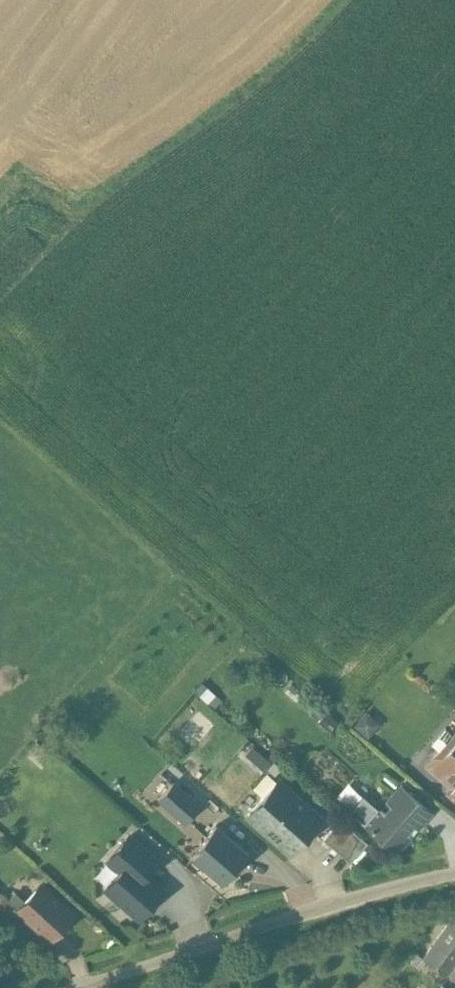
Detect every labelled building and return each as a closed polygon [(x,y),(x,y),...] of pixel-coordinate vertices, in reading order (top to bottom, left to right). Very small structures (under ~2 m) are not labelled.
[(355,722),(369,734),(380,720),(367,709),(355,722)] [(337,720),(326,711),(319,720),(329,729),(337,720)] [(452,733),(445,726),(432,741),(440,748),(430,759),(454,780),(454,730),(452,733)] [(188,753),(177,765),(198,783),(209,771),(188,753)] [(159,772),(151,785),(163,792),(171,780),(159,772)] [(278,778),(248,813),(290,850),(320,816),(278,778)] [(174,779),(158,799),(186,822),(202,803),(174,779)] [(446,791),(454,799),(454,781),(446,791)] [(401,786),(387,801),(392,806),(386,813),(381,809),(367,825),(396,850),(409,834),(404,830),(411,822),(416,826),(430,811),(401,786)] [(367,841),(340,817),(323,837),(350,860),(367,841)] [(201,845),(192,856),(222,882),(249,851),(216,823),(198,843),(201,845)] [(118,869),(101,888),(137,920),(167,887),(149,871),(160,859),(129,830),(105,857),(118,869)] [(72,913),(39,884),(25,900),(15,890),(9,897),(8,898),(26,916),(50,937),(72,913)] [(8,898),(9,897),(1,890),(0,891),(0,908),(19,924),(26,916),(8,898)] [(454,913),(434,940),(454,955),(454,913)] [(434,940),(422,957),(444,974),(454,959),(454,955),(434,940)] [(444,974),(454,982),(454,959),(444,974)]
